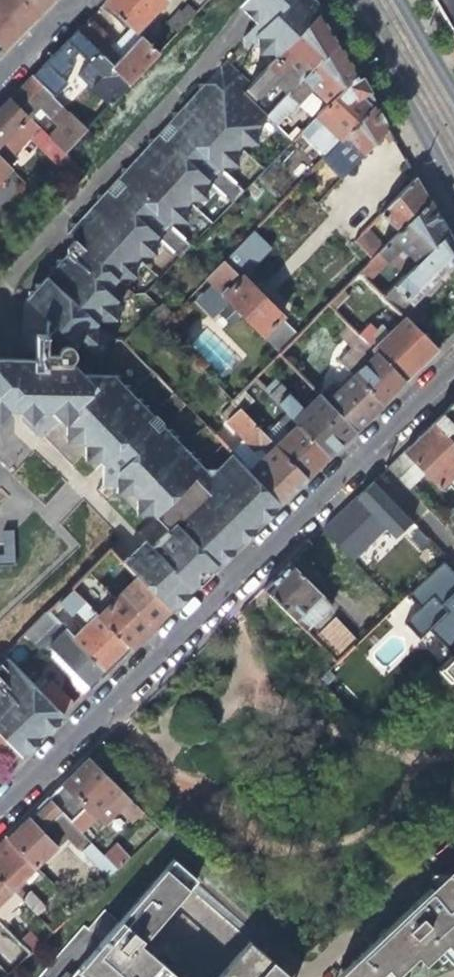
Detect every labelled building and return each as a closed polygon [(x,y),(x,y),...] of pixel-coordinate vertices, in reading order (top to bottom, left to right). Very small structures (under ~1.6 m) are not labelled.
[(15,30),(18,33),(50,0),(0,0),(0,45),(15,30)] [(162,0),(106,0),(104,3),(134,33),(164,2),(162,0)] [(253,26),(278,0),(246,0),(236,10),(241,15),(253,26)] [(277,58),(319,14),(311,0),(278,0),(253,26),(252,27),(254,28),(238,45),(239,53),(255,53),(256,58),(277,58)] [(453,36),(453,0),(433,0),(453,36)] [(196,14),(191,10),(183,17),(179,12),(168,24),(178,33),(196,14)] [(273,86),(284,97),(336,43),(327,27),(319,14),(277,58),(248,87),(245,90),(257,103),(273,86)] [(74,33),(127,86),(158,55),(140,38),(116,63),(100,47),(108,39),(88,19),(82,25),(74,33)] [(18,33),(15,30),(0,45),(0,49),(1,50),(12,38),(18,33)] [(100,78),(90,90),(107,108),(127,86),(74,33),(69,38),(64,43),(100,78)] [(67,67),(90,90),(100,78),(64,43),(54,53),(67,67)] [(313,88),(329,104),(356,77),(346,60),(336,43),(284,97),(265,117),(266,118),(275,126),(313,88)] [(44,90),(67,67),(54,53),(42,65),(31,77),(44,90)] [(161,425),(176,411),(164,399),(150,414),(130,394),(110,375),(105,375),(94,374),(81,374),(67,360),(72,356),(74,351),(73,347),(70,344),(77,337),(91,337),(90,324),(93,321),(97,317),(112,316),(112,302),(116,297),(126,298),(132,291),(117,277),(120,274),(133,273),(132,261),(135,258),(139,254),(153,253),(152,240),(158,239),(171,252),(183,240),(169,227),(169,222),(183,222),(183,208),(187,203),(190,200),(204,200),(204,185),(212,184),(223,196),(234,184),(221,171),(220,168),(236,167),(235,152),(239,148),(241,146),(257,145),(256,129),(266,118),(265,117),(254,106),(242,94),(245,90),(248,87),(226,65),(207,84),(204,87),(196,87),(197,94),(177,116),(168,115),(170,123),(167,126),(170,130),(160,141),(156,137),(155,139),(152,142),(144,141),(146,148),(124,170),(117,169),(119,176),(115,180),(119,183),(108,194),(105,190),(104,192),(99,197),(92,195),(94,202),(73,225),(65,223),(68,230),(62,236),(69,242),(61,251),(62,254),(55,260),(49,260),(50,266),(47,269),(31,285),(25,285),(26,290),(18,299),(18,345),(24,351),(30,350),(30,359),(30,386),(19,398),(19,407),(19,413),(19,418),(26,424),(35,433),(44,434),(59,418),(65,424),(65,438),(77,437),(83,443),(83,456),(97,457),(101,462),(118,445),(128,456),(112,472),(100,483),(94,489),(104,499),(113,490),(128,489),(136,497),(136,510),(148,510),(152,515),(159,508),(161,509),(181,489),(236,546),(279,503),(241,464),(231,454),(216,469),(204,469),(201,465),(182,447),(161,425)] [(67,113),(90,90),(67,67),(44,90),(59,105),(67,113)] [(45,119),(59,105),(44,90),(31,77),(20,88),(8,99),(28,119),(37,110),(45,119)] [(304,146),(320,162),(373,107),(363,88),(356,77),(329,104),(310,123),(318,133),(304,146)] [(90,90),(67,113),(69,115),(85,132),(107,108),(90,90)] [(63,155),(46,138),(28,119),(8,99),(0,108),(0,159),(3,162),(5,165),(29,141),(53,165),(63,155)] [(338,180),(386,129),(380,118),(373,107),(320,162),(338,180)] [(69,115),(46,138),(63,155),(85,132),(69,115)] [(166,127),(156,137),(160,141),(170,130),(167,126),(166,127)] [(380,215),(399,234),(430,203),(421,189),(415,178),(380,215)] [(115,180),(105,190),(108,194),(119,183),(115,180)] [(242,192),(234,184),(223,196),(230,204),(242,192)] [(393,259),(408,274),(448,235),(439,220),(430,203),(399,234),(384,249),(372,260),(371,262),(380,271),(393,259)] [(354,242),(372,260),(384,249),(366,229),(354,242)] [(272,249),(254,231),(223,263),(241,280),(243,277),(272,249)] [(453,263),(453,245),(448,235),(408,274),(384,297),(401,315),(453,263)] [(189,246),(183,240),(171,252),(177,258),(189,246)] [(206,281),(228,303),(217,315),(229,327),(241,315),(263,337),(265,336),(282,318),(283,316),(259,293),(243,277),(241,280),(223,263),(206,281)] [(298,334),(282,318),(265,336),(281,351),(298,334)] [(405,318),(373,350),(404,382),(420,366),(436,350),(405,318)] [(354,377),(325,403),(353,432),(380,405),(404,382),(373,350),(362,339),(338,361),(354,377)] [(0,359),(0,409),(3,408),(19,407),(19,398),(30,386),(30,359),(5,359),(0,359)] [(263,391),(286,415),(327,457),(337,447),(353,432),(325,403),(318,396),(302,412),(272,381),(263,391)] [(172,392),(164,399),(176,411),(183,404),(172,392)] [(230,401),(237,408),(240,412),(250,403),(240,392),(230,401)] [(434,422),(453,443),(453,403),(434,422)] [(254,451),(241,464),(279,503),(292,491),(305,479),(274,447),(264,436),(240,412),(237,408),(224,420),(254,451)] [(289,432),(274,447),(305,479),(317,467),(327,457),(286,415),(279,422),(289,432)] [(289,432),(279,422),(264,436),(274,447),(289,432)] [(453,473),(453,443),(434,422),(415,441),(387,467),(409,490),(425,473),(439,488),(453,473)] [(101,462),(100,483),(112,472),(128,456),(118,445),(101,462)] [(351,562),(386,528),(396,539),(414,522),(373,479),(320,530),(351,562)] [(120,561),(135,577),(168,612),(190,591),(211,570),(236,546),(181,489),(161,509),(175,524),(206,555),(194,568),(185,567),(178,567),(154,544),(149,548),(143,541),(132,550),(127,555),(120,561)] [(152,515),(168,530),(175,524),(161,509),(159,508),(152,515)] [(168,530),(154,544),(178,567),(185,567),(194,568),(206,555),(175,524),(168,530)] [(453,650),(453,560),(448,553),(409,589),(421,601),(400,622),(414,634),(425,624),(453,652),(453,650)] [(336,611),(289,563),(278,573),(263,588),(305,629),(311,624),(317,630),(336,611)] [(87,570),(69,588),(129,650),(149,631),(161,619),(168,612),(135,577),(114,597),(87,570)] [(87,624),(72,639),(105,673),(117,661),(129,650),(69,588),(46,611),(61,627),(75,612),(87,624)] [(61,627),(46,611),(30,627),(89,688),(97,681),(105,673),(72,639),(61,627)] [(313,637),(336,659),(354,642),(332,620),(313,637)] [(20,636),(80,697),(89,688),(30,627),(20,636)] [(453,652),(436,667),(453,685),(453,650),(453,652)] [(0,666),(0,673),(2,673),(43,716),(44,733),(53,724),(61,715),(31,684),(7,659),(0,666)] [(1,737),(19,757),(31,745),(44,733),(43,716),(2,673),(0,673),(0,736),(1,737)] [(42,673),(31,684),(61,715),(73,705),(42,673)] [(6,769),(19,757),(1,737),(0,738),(0,762),(6,769)] [(70,777),(47,798),(70,822),(85,808),(90,813),(109,796),(133,821),(143,813),(89,757),(70,777)] [(86,839),(70,822),(47,798),(28,817),(7,837),(36,867),(63,840),(73,851),(86,839)] [(36,867),(7,837),(0,844),(0,879),(19,899),(35,916),(44,908),(28,891),(24,896),(15,887),(36,867)] [(109,878),(116,871),(103,857),(91,844),(84,851),(109,878)] [(114,846),(103,857),(116,871),(127,860),(114,846)] [(57,976),(199,976),(150,937),(156,929),(195,880),(170,859),(68,973),(64,970),(57,976)] [(430,873),(430,888),(334,976),(390,976),(395,973),(416,953),(423,961),(437,949),(450,962),(453,959),(453,874),(430,873)] [(19,899),(0,879),(0,925),(4,929),(8,924),(1,917),(19,899)] [(300,969),(253,932),(216,975),(214,976),(294,976),(300,969)]
